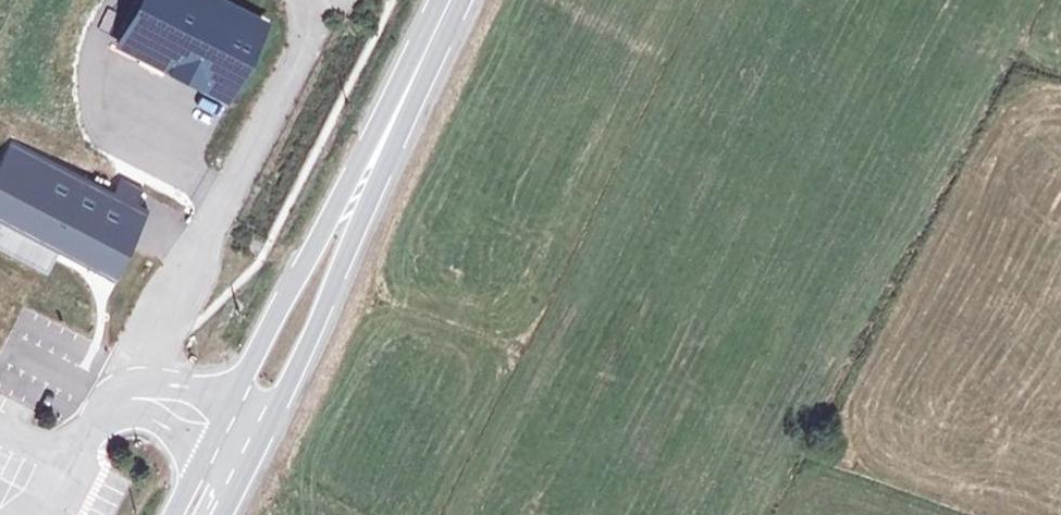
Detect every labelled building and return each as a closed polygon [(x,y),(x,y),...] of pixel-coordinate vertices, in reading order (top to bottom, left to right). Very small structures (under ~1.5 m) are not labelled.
[(119,44),(218,94),(257,17),(223,0),(141,0),(119,44)] [(0,164),(0,219),(61,250),(97,269),(107,274),(140,211),(135,208),(144,192),(122,180),(113,197),(10,144),(0,164)] [(0,219),(0,251),(48,276),(61,250),(0,219)]
